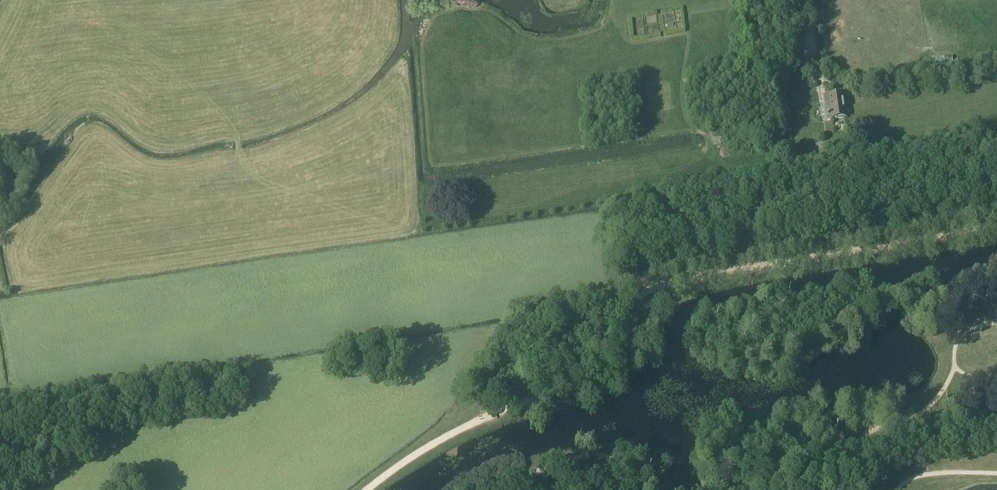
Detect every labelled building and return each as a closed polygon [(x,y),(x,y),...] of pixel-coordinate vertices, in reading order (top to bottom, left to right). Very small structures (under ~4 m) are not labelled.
[(821,117),(827,116),(827,118),(831,118),(831,117),(836,117),(836,118),(843,117),(843,116),(845,116),(842,94),(829,95),(830,101),(826,101),(827,108),(820,109),(821,117)]
